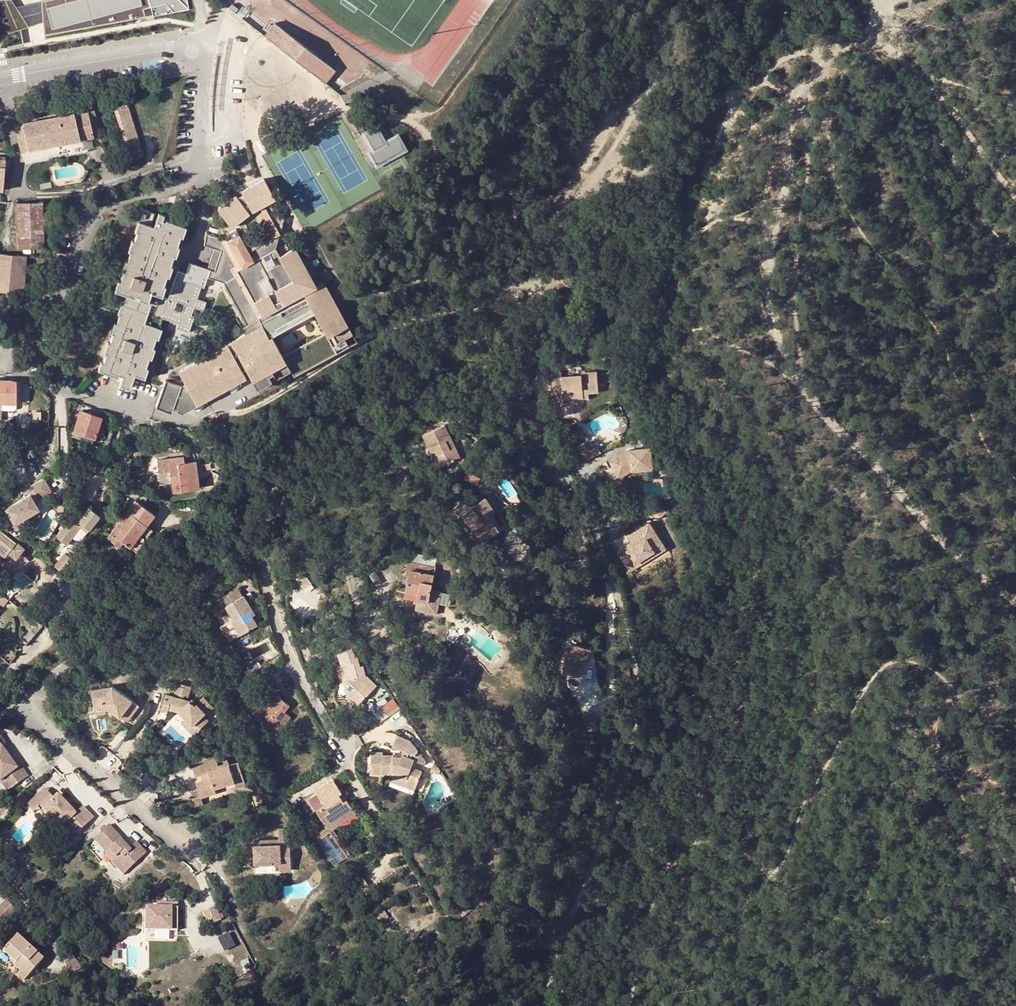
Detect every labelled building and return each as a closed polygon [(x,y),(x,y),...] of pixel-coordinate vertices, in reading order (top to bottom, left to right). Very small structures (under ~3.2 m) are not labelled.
[(7,31),(27,24),(13,0),(0,0),(0,9),(7,31)] [(53,35),(48,8),(80,0),(51,0),(43,2),(44,37),(53,35)] [(53,35),(146,18),(145,10),(151,9),(153,17),(189,11),(188,0),(150,0),(150,4),(144,5),(142,0),(80,0),(48,8),(53,35)] [(231,3),(228,8),(235,13),(238,8),(231,3)] [(243,7),(236,15),(241,19),(247,10),(243,7)] [(276,22),(264,36),(325,84),(336,69),(276,22)] [(114,111),(131,160),(143,156),(127,106),(114,111)] [(14,126),(20,151),(93,138),(90,123),(95,121),(93,110),(14,126)] [(643,117),(639,122),(644,125),(647,119),(643,117)] [(364,131),(379,163),(409,149),(401,132),(387,138),(380,124),(364,131)] [(2,190),(5,165),(10,165),(11,160),(0,159),(0,190),(2,190)] [(185,382),(181,384),(166,379),(156,406),(172,411),(174,406),(178,407),(177,410),(183,412),(249,379),(246,372),(249,370),(260,391),(275,383),(272,378),(277,375),(279,381),(294,374),(298,380),(355,351),(323,286),(315,289),(295,249),(279,257),(275,249),(284,219),(273,199),(274,199),(264,179),(240,191),(242,194),(236,197),(233,194),(216,208),(231,226),(236,221),(248,240),(243,243),(234,228),(228,232),(231,237),(226,240),(208,234),(205,245),(222,252),(215,272),(210,270),(208,276),(228,284),(250,328),(244,331),(247,337),(179,371),(185,382)] [(44,247),(43,216),(37,216),(37,207),(42,207),(42,202),(14,202),(16,248),(44,247)] [(37,216),(43,216),(51,215),(50,206),(42,207),(37,207),(37,216)] [(124,304),(121,314),(117,323),(113,335),(110,343),(107,354),(106,357),(104,362),(101,370),(118,376),(119,374),(122,375),(120,384),(130,388),(135,374),(142,376),(146,366),(149,358),(153,347),(156,338),(160,327),(163,318),(169,320),(170,317),(179,320),(178,324),(190,328),(194,316),(192,315),(188,314),(191,306),(195,307),(201,309),(203,300),(198,298),(194,297),(198,285),(201,286),(204,287),(210,270),(190,263),(186,273),(178,271),(174,280),(169,298),(163,296),(160,295),(163,284),(167,275),(170,265),(174,255),(178,244),(180,236),(184,226),(166,219),(165,220),(163,220),(165,214),(158,212),(155,222),(154,225),(142,221),(138,232),(135,241),(131,252),(128,260),(124,271),(121,280),(117,290),(127,294),(124,304)] [(23,275),(25,255),(0,253),(0,290),(21,292),(22,288),(23,275)] [(31,276),(23,275),(22,288),(30,289),(31,276)] [(189,332),(190,328),(178,324),(177,328),(189,332)] [(561,372),(551,373),(552,388),(553,405),(563,404),(563,400),(584,399),(583,393),(589,393),(599,392),(597,371),(581,372),(582,374),(561,376),(561,372)] [(16,403),(16,382),(11,380),(0,380),(0,403),(16,403)] [(75,430),(95,438),(101,418),(81,411),(75,430)] [(0,423),(0,433),(3,432),(12,465),(8,466),(11,482),(27,478),(24,463),(22,463),(10,420),(0,423)] [(447,423),(425,432),(435,456),(439,454),(443,465),(461,457),(447,423)] [(95,438),(75,430),(72,429),(70,435),(93,443),(95,438)] [(583,443),(577,447),(585,462),(600,453),(597,447),(588,452),(583,443)] [(629,450),(608,461),(618,479),(632,472),(652,470),(650,449),(629,450)] [(195,461),(185,463),(178,464),(177,457),(157,460),(159,476),(162,483),(171,483),(172,491),(199,487),(195,461)] [(43,477),(51,490),(64,482),(56,470),(43,477)] [(482,478),(470,474),(468,481),(479,485),(482,478)] [(43,486),(18,500),(27,515),(51,501),(43,486)] [(641,493),(630,500),(637,510),(645,504),(648,503),(641,493)] [(648,503),(645,504),(651,512),(661,505),(656,498),(648,503)] [(479,503),(463,513),(483,542),(499,531),(479,503)] [(661,505),(651,512),(655,520),(666,513),(661,505)] [(89,506),(81,517),(94,523),(100,514),(89,506)] [(143,507),(136,517),(146,525),(154,516),(143,507)] [(130,547),(146,525),(136,517),(128,511),(108,537),(115,543),(119,538),(124,542),(126,544),(130,547)] [(82,523),(78,520),(72,516),(56,537),(67,545),(82,523)] [(78,520),(82,523),(89,529),(94,523),(81,517),(78,520)] [(628,534),(632,540),(628,542),(614,551),(626,571),(634,567),(632,563),(650,552),(653,556),(663,549),(647,523),(628,534)] [(146,525),(130,547),(136,552),(153,530),(146,525)] [(10,553),(17,559),(26,548),(0,529),(0,546),(10,553)] [(120,547),(124,542),(119,538),(115,543),(120,547)] [(5,557),(7,557),(10,553),(0,546),(0,552),(5,557)] [(650,552),(632,563),(634,567),(653,556),(650,552)] [(63,563),(66,566),(72,559),(69,556),(63,563)] [(417,600),(419,601),(428,603),(431,591),(436,567),(408,561),(406,570),(410,570),(406,592),(418,594),(417,600)] [(289,577),(292,582),(300,576),(297,572),(289,577)] [(292,582),(296,588),(305,583),(300,576),(292,582)] [(307,586),(305,583),(296,588),(298,592),(307,586)] [(438,615),(442,593),(431,591),(428,603),(419,601),(417,610),(438,615)] [(2,601),(5,604),(9,598),(0,592),(0,604),(2,601)] [(255,628),(249,618),(247,614),(251,612),(242,598),(224,608),(227,614),(220,618),(224,623),(218,627),(226,643),(236,637),(237,638),(255,628)] [(209,602),(201,607),(203,611),(212,606),(209,602)] [(29,643),(44,625),(36,619),(21,636),(29,643)] [(579,660),(581,647),(571,644),(569,656),(565,656),(563,665),(562,671),(561,673),(580,677),(582,666),(580,666),(581,660),(579,660)] [(352,651),(339,653),(342,666),(339,666),(342,683),(354,694),(350,698),(358,705),(365,698),(358,691),(362,687),(370,694),(375,688),(364,677),(362,667),(358,667),(356,658),(354,659),(352,651)] [(432,657),(425,657),(427,671),(434,671),(432,657)] [(247,668),(250,674),(260,669),(257,663),(247,668)] [(345,692),(350,698),(354,694),(342,683),(345,692)] [(204,713),(196,705),(194,706),(190,701),(187,701),(190,687),(178,684),(174,697),(166,694),(163,702),(169,704),(168,709),(179,712),(186,719),(198,732),(209,721),(203,714),(204,713)] [(112,688),(109,689),(119,706),(125,713),(132,702),(112,688)] [(119,706),(109,689),(89,692),(91,705),(88,706),(90,717),(113,713),(121,719),(125,713),(119,706)] [(255,696),(245,708),(275,734),(289,718),(283,713),(287,707),(273,695),(263,707),(259,712),(255,709),(259,704),(261,701),(255,696)] [(393,695),(380,704),(390,716),(402,707),(393,695)] [(129,720),(139,707),(132,702),(125,713),(129,720)] [(263,707),(259,704),(255,709),(259,712),(263,707)] [(586,725),(600,723),(598,710),(584,712),(586,725)] [(125,713),(121,719),(127,723),(129,720),(125,713)] [(193,735),(198,732),(186,719),(181,723),(193,735)] [(381,754),(370,753),(369,773),(394,775),(406,780),(404,784),(416,789),(422,774),(413,770),(415,762),(412,761),(414,756),(417,758),(419,752),(409,741),(394,736),(390,747),(400,751),(398,757),(391,760),(391,757),(381,756),(381,754)] [(412,761),(415,762),(426,766),(428,762),(419,752),(417,758),(414,756),(412,761)] [(12,791),(28,777),(20,768),(16,771),(0,753),(0,785),(9,778),(13,782),(8,786),(12,791)] [(214,783),(210,785),(204,788),(211,801),(225,794),(223,790),(240,781),(249,776),(241,761),(234,764),(232,762),(222,766),(219,760),(197,771),(202,782),(207,780),(211,778),(214,783)] [(440,775),(433,765),(430,774),(438,777),(440,775)] [(406,780),(394,775),(391,784),(414,793),(416,789),(404,784),(406,780)] [(249,776),(240,781),(242,786),(252,781),(249,776)] [(12,791),(8,786),(13,782),(9,778),(0,785),(0,786),(7,795),(12,791)] [(332,780),(315,791),(323,804),(315,810),(322,822),(310,830),(316,839),(328,831),(324,825),(350,809),(345,801),(342,803),(337,796),(341,794),(332,780)] [(315,791),(303,799),(311,812),(315,810),(323,804),(315,791)] [(44,792),(28,808),(34,813),(39,809),(42,812),(53,801),(44,792)] [(345,801),(341,794),(337,796),(342,803),(345,801)] [(42,812),(61,831),(71,821),(76,826),(71,831),(77,837),(86,828),(77,814),(75,816),(57,797),(53,801),(42,812)] [(83,809),(77,814),(86,828),(94,820),(83,809)] [(350,809),(324,825),(328,831),(354,815),(350,809)] [(72,842),(77,837),(71,831),(76,826),(71,821),(61,831),(72,842)] [(100,835),(95,840),(108,854),(112,850),(118,857),(112,863),(125,875),(147,854),(137,844),(131,850),(134,854),(129,859),(127,856),(125,858),(122,855),(129,848),(121,841),(123,839),(109,826),(100,835)] [(278,830),(278,842),(278,847),(271,847),(271,849),(254,850),(255,866),(279,865),(280,872),(290,872),(288,830),(278,830)] [(336,864),(348,855),(331,831),(320,839),(336,864)] [(254,843),(254,850),(271,849),(271,847),(278,847),(278,842),(254,843)] [(131,850),(129,848),(122,855),(125,858),(127,856),(129,859),(134,854),(131,850)] [(215,907),(202,912),(208,926),(221,921),(215,907)] [(144,909),(144,931),(177,931),(177,909),(157,909),(153,909),(148,909),(144,909)] [(12,910),(2,920),(4,922),(14,912),(12,910)] [(16,936),(2,952),(15,964),(13,966),(20,972),(17,976),(23,982),(43,960),(16,936)] [(13,966),(15,964),(2,952),(0,955),(0,961),(10,970),(13,966)]
